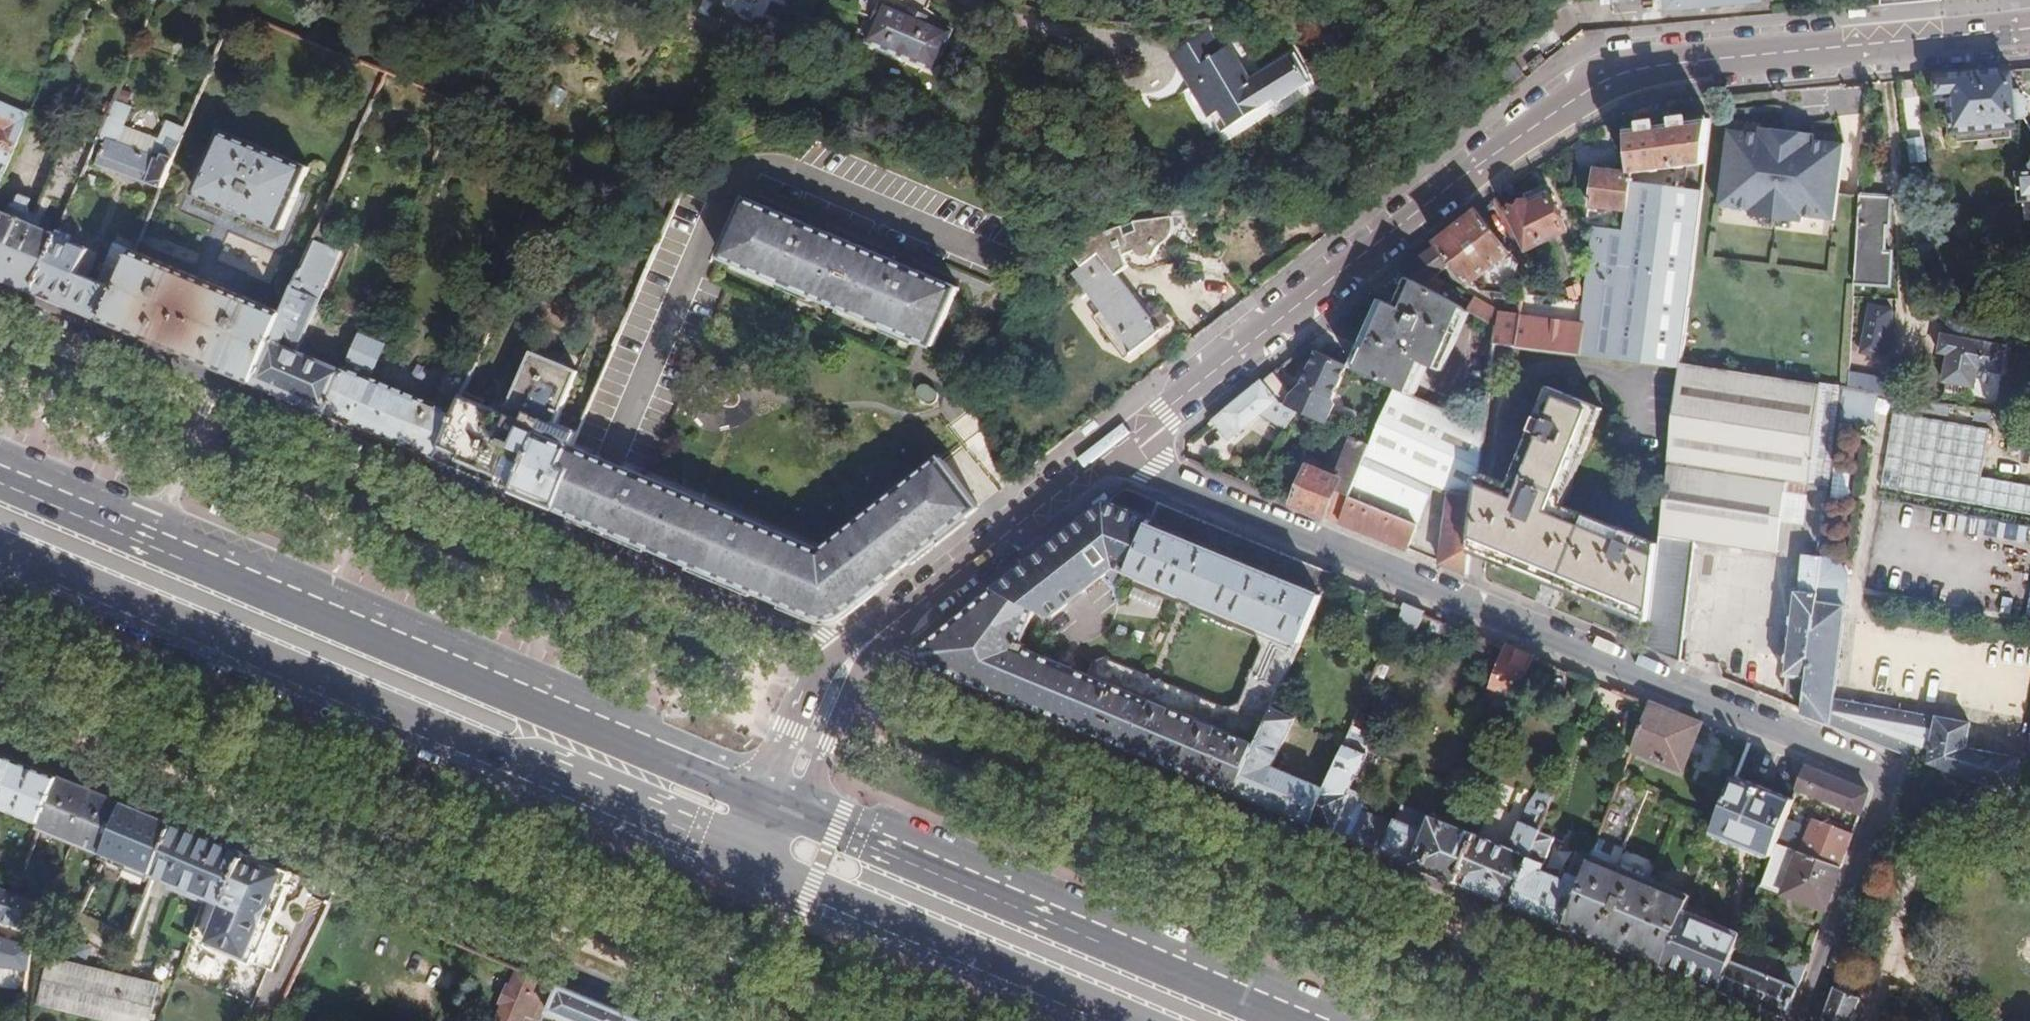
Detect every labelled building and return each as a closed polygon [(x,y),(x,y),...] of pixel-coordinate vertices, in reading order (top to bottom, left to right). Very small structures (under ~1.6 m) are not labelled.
[(1666,11),(1764,1),(1764,0),(1665,0),(1666,11)] [(934,69),(952,29),(884,2),(866,42),(934,69)] [(1306,79),(1303,76),(1284,50),(1256,71),(1258,73),(1255,75),(1230,42),(1222,48),(1208,30),(1171,56),(1226,132),(1272,99),(1275,102),(1306,79)] [(1503,51),(1484,66),(1506,95),(1526,80),(1503,51)] [(1527,70),(1531,76),(1545,65),(1540,60),(1527,70)] [(2011,67),(1938,73),(1941,96),(1951,95),(1955,130),(2016,124),(2015,115),(2026,114),(2028,111),(2026,95),(2022,92),(2013,93),(2011,67)] [(104,159),(165,184),(195,112),(188,109),(185,116),(176,112),(161,148),(122,133),(138,97),(121,91),(102,136),(112,140),(104,159)] [(0,100),(0,128),(7,131),(0,147),(0,187),(1,187),(32,113),(0,100)] [(1707,158),(1713,113),(1630,125),(1636,168),(1690,160),(1707,158)] [(1731,129),(1721,203),(1750,207),(1749,214),(1803,222),(1804,215),(1835,219),(1845,144),(1814,140),(1814,134),(1761,126),(1761,133),(1731,129)] [(311,167),(226,132),(199,193),(285,230),(311,167)] [(74,202),(98,146),(72,137),(49,192),(74,202)] [(1707,158),(1690,160),(1686,185),(1703,187),(1707,158)] [(1681,368),(1682,359),(1703,187),(1686,185),(1675,183),(1635,178),(1636,168),(1599,162),(1598,174),(1581,172),(1578,201),(1594,203),(1594,207),(1630,211),(1628,234),(1597,229),(1587,306),(1518,298),(1514,346),(1519,346),(1681,368)] [(1688,169),(1676,171),(1675,183),(1686,185),(1688,169)] [(1506,209),(1524,249),(1565,232),(1545,186),(1520,196),(1523,202),(1506,209)] [(37,289),(60,234),(26,219),(31,211),(28,206),(33,196),(21,190),(17,199),(12,202),(7,212),(0,208),(0,274),(37,289)] [(1893,193),(1860,192),(1856,282),(1893,284),(1894,250),(1886,249),(1886,222),(1892,223),(1893,193)] [(962,289),(748,200),(723,259),(937,347),(962,289)] [(1510,253),(1480,212),(1478,209),(1438,240),(1439,242),(1453,261),(1469,282),(1510,253)] [(1077,255),(1083,267),(1101,253),(1119,275),(1127,268),(1126,258),(1135,254),(1142,261),(1152,258),(1155,261),(1162,250),(1159,247),(1160,244),(1168,238),(1173,228),(1168,219),(1142,220),(1093,238),(1077,255)] [(257,382),(328,412),(346,370),(298,350),(341,250),(329,245),(335,231),(323,226),(287,312),(257,382)] [(37,289),(108,319),(137,249),(116,240),(100,279),(88,275),(81,272),(91,247),(71,239),(73,233),(63,228),(60,234),(37,289)] [(1422,284),(1436,273),(1453,261),(1439,242),(1400,271),(1410,277),(1422,284)] [(99,250),(91,247),(81,272),(88,275),(99,250)] [(181,350),(257,382),(287,312),(137,249),(108,319),(181,350)] [(1083,267),(1075,272),(1104,309),(1094,317),(1127,359),(1171,324),(1160,310),(1151,317),(1119,275),(1101,253),(1083,267)] [(1466,310),(1422,284),(1410,277),(1397,304),(1440,325),(1433,339),(1425,334),(1409,367),(1394,360),(1398,352),(1370,339),(1356,368),(1394,386),(1410,394),(1425,362),(1431,366),(1438,369),(1466,310)] [(1488,303),(1474,295),(1466,310),(1473,314),(1480,318),(1488,303)] [(1370,339),(1388,300),(1381,297),(1349,365),(1356,368),(1370,339)] [(1440,325),(1397,304),(1388,300),(1370,339),(1398,352),(1394,360),(1409,367),(1425,334),(1433,339),(1440,325)] [(1892,350),(1896,333),(1896,326),(1890,324),(1893,308),(1872,304),(1864,351),(1885,354),(1886,349),(1892,350)] [(1473,314),(1466,310),(1438,369),(1445,373),(1473,314)] [(2008,331),(1950,318),(1947,333),(1943,332),(1939,351),(1949,354),(1957,355),(1955,362),(1948,360),(1945,380),(1979,387),(1982,369),(2004,374),(2009,348),(2004,347),(2008,331)] [(328,412),(437,457),(467,387),(473,373),(453,364),(437,403),(370,375),(383,344),(361,335),(346,370),(328,412)] [(1519,346),(1514,346),(1493,343),(1492,360),(1517,363),(1519,346)] [(564,465),(572,447),(578,433),(558,425),(580,374),(510,344),(487,395),(467,387),(437,457),(499,483),(502,475),(505,469),(520,475),(518,481),(515,490),(557,508),(573,469),(564,465)] [(1346,364),(1317,349),(1300,382),(1331,396),(1346,364)] [(1851,389),(1858,390),(1859,387),(1861,375),(1866,376),(1869,362),(1852,358),(1851,389)] [(1785,476),(1832,484),(1844,388),(1799,380),(1767,374),(1682,359),(1681,368),(1659,542),(1650,619),(1647,645),(1682,658),(1696,542),(1775,553),(1785,476)] [(1416,397),(1431,366),(1425,362),(1410,394),(1416,397)] [(1886,380),(1866,376),(1861,375),(1859,387),(1884,392),(1886,380)] [(1277,400),(1263,380),(1213,419),(1229,438),(1277,400)] [(933,384),(927,381),(923,384),(923,390),(929,399),(936,402),(941,401),(943,398),(940,391),(938,388),(933,384)] [(1533,570),(1650,619),(1659,542),(1614,524),(1612,527),(1558,505),(1580,450),(1585,453),(1604,407),(1550,385),(1512,473),(1517,476),(1512,487),(1493,479),(1484,551),(1533,570)] [(1441,561),(1466,571),(1469,545),(1478,473),(1483,428),(1416,397),(1410,394),(1394,386),(1355,485),(1341,520),(1408,548),(1433,485),(1449,492),(1441,561)] [(1291,426),(1297,409),(1285,403),(1277,422),(1291,426)] [(1990,425),(1893,412),(1883,490),(2029,510),(2029,482),(1983,476),(1990,425)] [(599,458),(572,447),(564,465),(573,469),(557,508),(575,515),(599,458)] [(597,524),(622,468),(608,462),(599,458),(575,515),(583,519),(597,524)] [(824,552),(622,468),(597,524),(833,623),(980,508),(942,459),(824,552)] [(1341,520),(1355,485),(1307,466),(1294,501),(1341,520)] [(502,475),(518,481),(520,475),(505,469),(502,475)] [(1478,473),(1469,545),(1484,551),(1493,479),(1478,473)] [(1304,639),(1332,574),(1334,570),(1244,534),(1162,500),(1133,569),(1304,639)] [(1993,535),(1994,517),(1940,514),(1939,532),(1993,535)] [(1787,689),(1805,692),(1823,553),(1808,551),(1804,587),(1795,586),(1785,672),(1789,672),(1787,689)] [(1803,710),(1918,755),(2013,793),(2019,757),(1966,746),(1971,722),(1835,695),(1850,572),(1840,554),(1823,552),(1823,553),(1805,692),(1803,710)] [(924,660),(1238,790),(1273,709),(1289,674),(1262,664),(1232,732),(1139,692),(1142,682),(1142,678),(1141,672),(1137,669),(1132,666),(1127,667),(1122,670),(1119,673),(1115,683),(1019,643),(1034,609),(1045,614),(1056,587),(1020,572),(924,649),(924,660)] [(1159,618),(1164,593),(1133,587),(1128,612),(1159,618)] [(1407,600),(1405,604),(1395,628),(1416,637),(1428,608),(1407,600)] [(1456,638),(1463,623),(1445,616),(1439,632),(1456,638)] [(1510,643),(1496,681),(1523,692),(1537,653),(1510,643)] [(1684,769),(1703,721),(1651,700),(1633,749),(1684,769)] [(1238,790),(1315,822),(1328,789),(1276,767),(1297,719),(1273,709),(1238,790)] [(1328,789),(1315,822),(1345,834),(1363,792),(1350,787),(1356,772),(1359,774),(1376,732),(1355,724),(1328,789)] [(0,752),(0,805),(44,823),(62,777),(0,752)] [(1869,790),(1806,764),(1798,787),(1861,814),(1869,790)] [(1794,798),(1738,776),(1722,817),(1716,832),(1773,855),(1778,840),(1791,805),(1794,798)] [(127,803),(62,777),(44,823),(42,827),(107,853),(107,852),(127,803)] [(1569,926),(1664,966),(1686,910),(1692,895),(1608,862),(1615,845),(1626,849),(1648,788),(1623,777),(1595,855),(1569,926)] [(1459,881),(1514,904),(1540,835),(1558,786),(1549,782),(1539,809),(1531,806),(1525,823),(1521,822),(1511,848),(1477,834),(1459,881)] [(1447,821),(1477,834),(1489,802),(1459,791),(1447,821)] [(1819,816),(1856,830),(1859,820),(1795,794),(1794,798),(1791,805),(1819,816)] [(174,823),(127,803),(107,852),(155,871),(174,823)] [(1360,840),(1459,881),(1477,834),(1447,821),(1404,804),(1393,833),(1366,822),(1360,840)] [(1778,840),(1806,851),(1819,816),(1791,805),(1778,840)] [(1806,851),(1843,866),(1856,830),(1819,816),(1806,851)] [(155,871),(154,873),(207,895),(217,868),(212,861),(220,841),(174,823),(155,871)] [(1514,904),(1569,926),(1595,855),(1581,850),(1572,874),(1570,873),(1568,880),(1545,871),(1556,842),(1540,835),(1514,904)] [(1762,882),(1829,908),(1843,866),(1806,851),(1778,840),(1773,855),(1762,882)] [(282,866),(220,841),(212,861),(217,868),(207,895),(228,904),(230,900),(263,913),(282,866)] [(0,887),(0,917),(35,928),(41,906),(16,895),(0,887)] [(178,902),(148,889),(129,936),(159,948),(178,902)] [(1664,966),(1722,989),(1740,942),(1742,937),(1743,933),(1686,910),(1664,966)] [(1740,942),(1722,989),(1790,1017),(1808,967),(1800,964),(1799,968),(1789,964),(1783,979),(1740,962),(1748,944),(1740,942)] [(49,960),(39,1002),(118,1020),(148,1020),(156,985),(49,960)] [(521,966),(513,984),(509,983),(501,1000),(506,1003),(500,1016),(511,1020),(521,1020),(526,1010),(529,1011),(536,992),(534,990),(541,974),(521,966)] [(24,987),(25,971),(0,969),(0,986),(24,987)] [(521,1020),(544,1020),(549,1008),(559,981),(541,974),(534,990),(536,992),(529,1011),(526,1010),(521,1020)] [(559,981),(549,1008),(580,1020),(654,1020),(559,981)] [(1859,996),(1837,988),(1826,1020),(1850,1020),(1859,996)]
